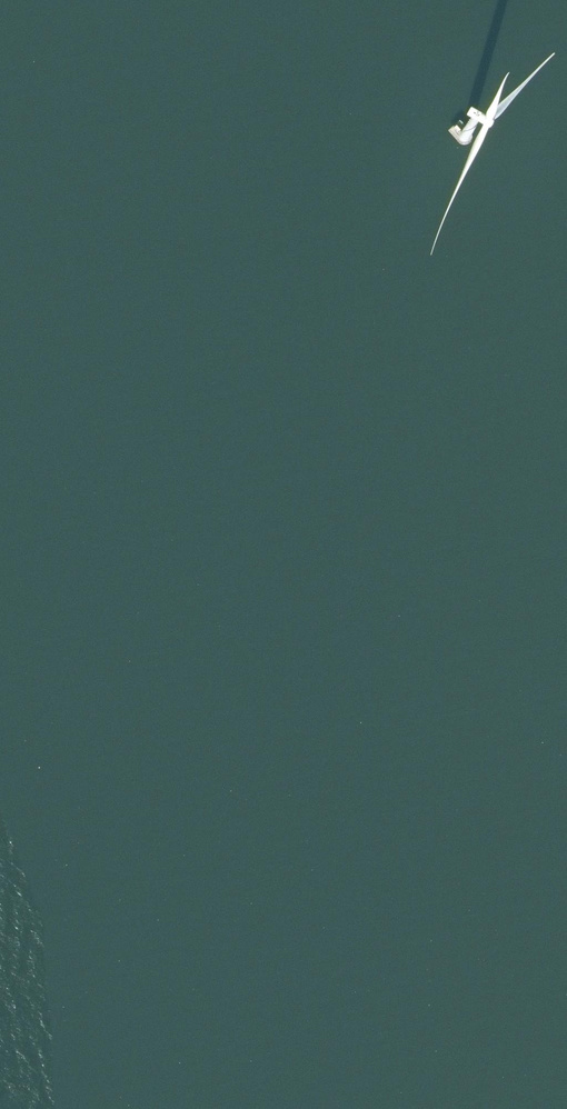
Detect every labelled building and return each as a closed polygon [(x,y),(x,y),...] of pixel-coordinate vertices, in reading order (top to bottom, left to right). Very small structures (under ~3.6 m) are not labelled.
[(459,135),(459,137),(459,138),(460,140),(462,141),(464,142),(466,141),(467,140),(468,139),(469,137),(468,135),(467,133),(466,132),(464,132),(462,132),(460,133),(459,135)]
